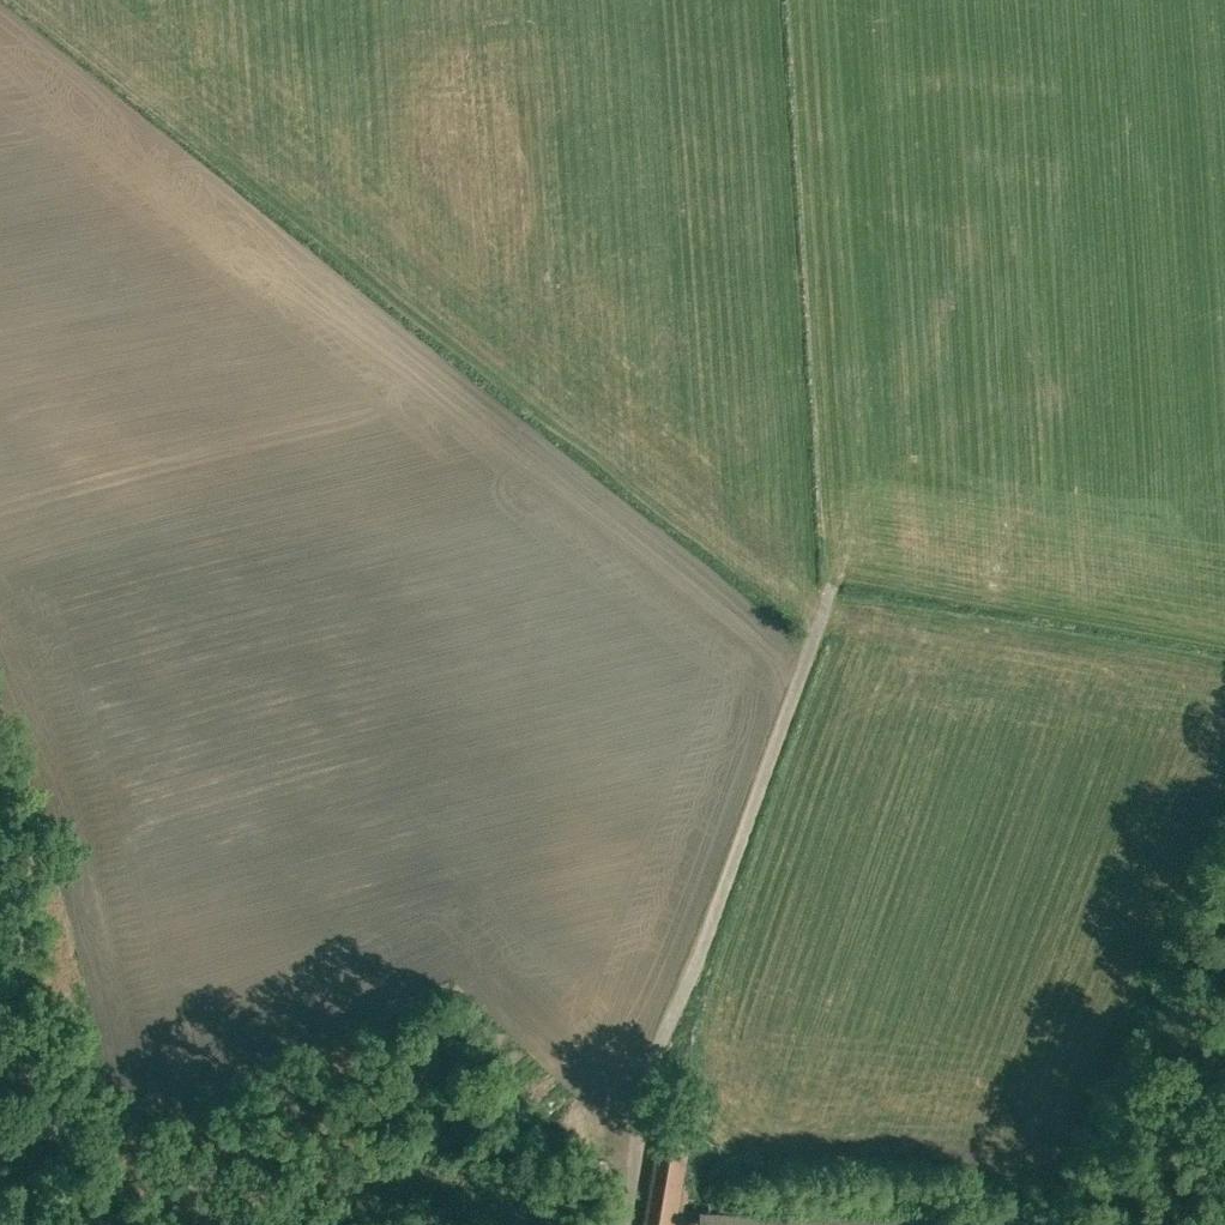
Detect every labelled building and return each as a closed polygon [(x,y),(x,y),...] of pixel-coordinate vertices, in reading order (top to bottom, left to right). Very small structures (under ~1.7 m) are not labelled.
[(695,1142),(667,1137),(650,1224),(680,1224),(695,1142)] [(931,1221),(704,1214),(704,1224),(931,1224),(931,1221)]
